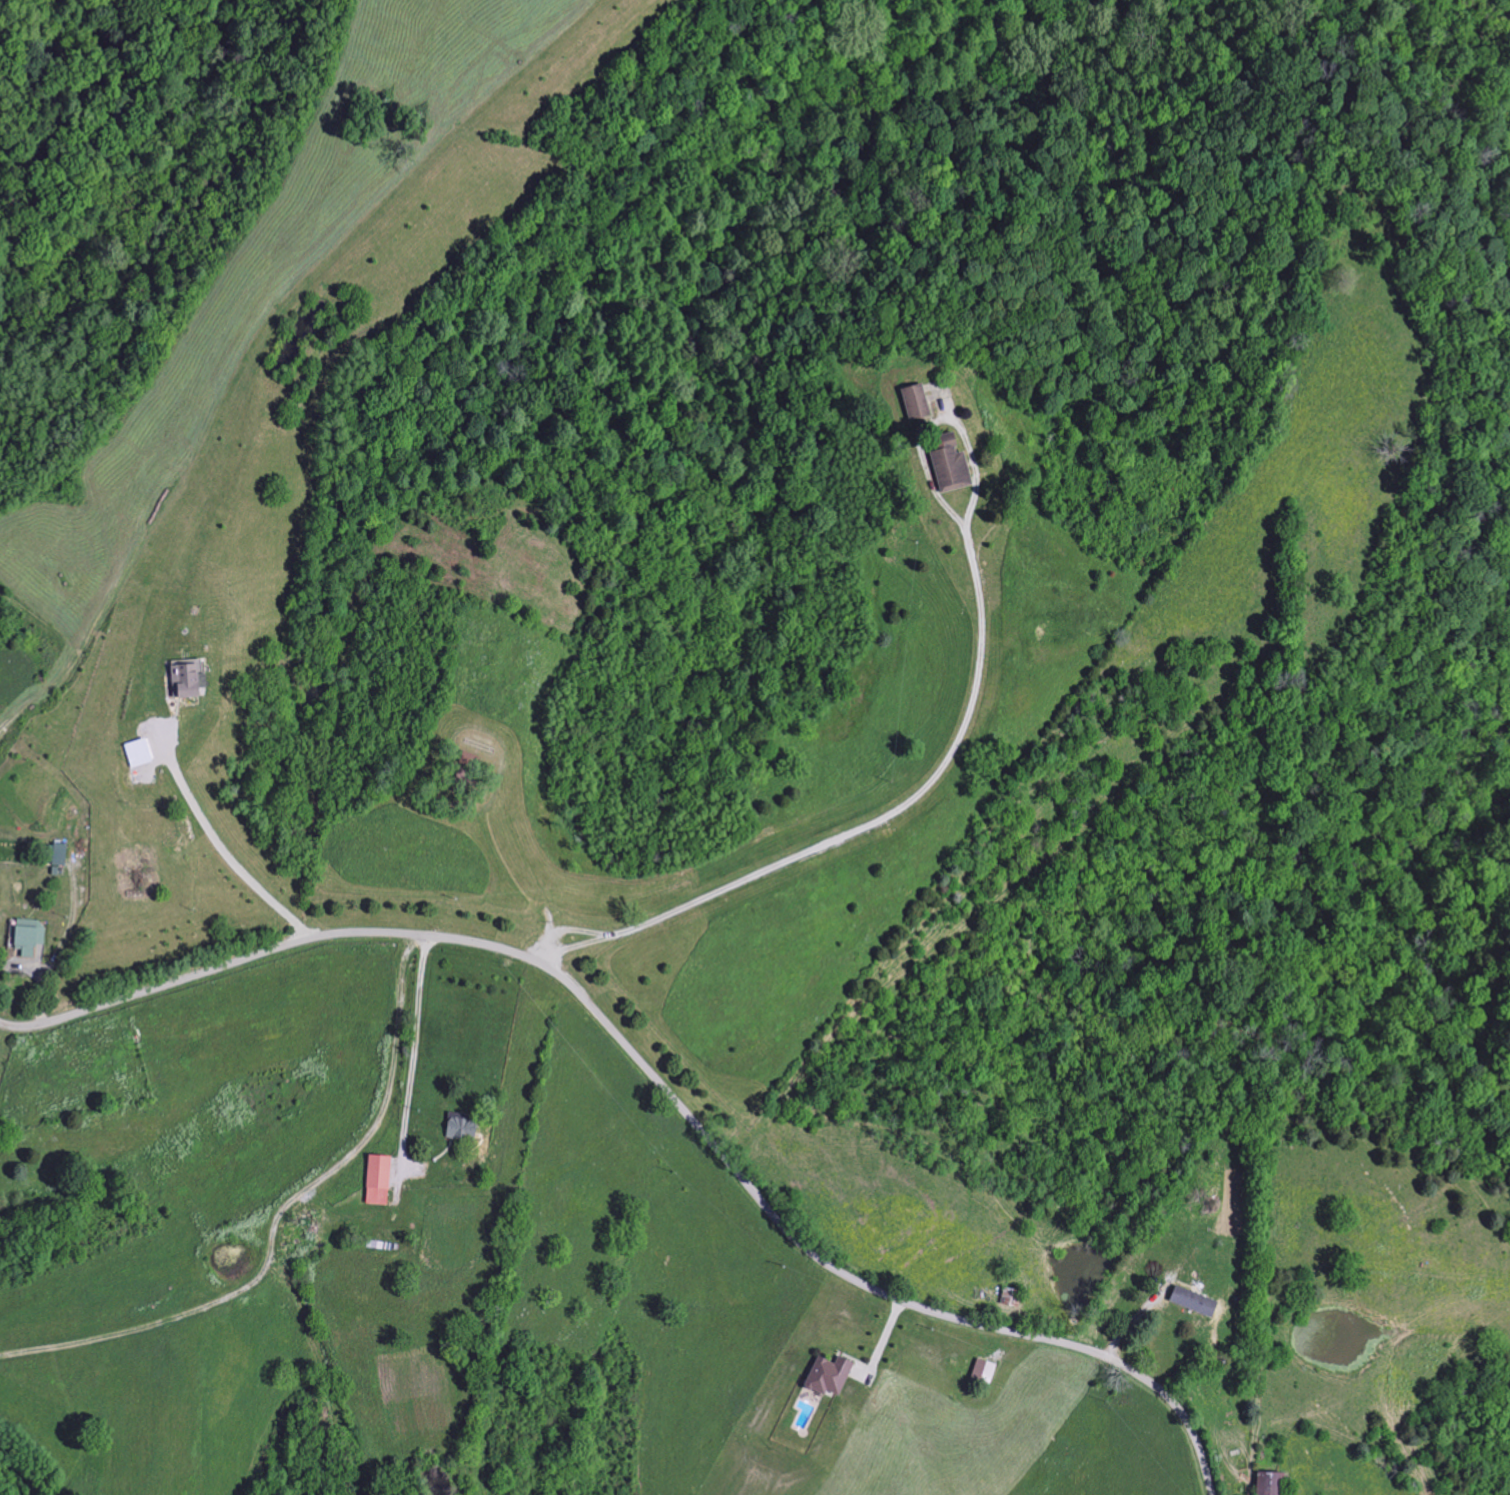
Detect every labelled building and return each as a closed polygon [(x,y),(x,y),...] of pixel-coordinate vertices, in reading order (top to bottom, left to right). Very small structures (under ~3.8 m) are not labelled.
[(900,390),(907,422),(928,417),(921,385),(900,390)] [(970,486),(962,453),(955,455),(950,435),(925,441),(938,494),(970,486)] [(168,664),(171,698),(194,696),(193,688),(202,687),(200,661),(168,664)] [(64,844),(50,844),(50,866),(63,866),(64,844)] [(44,945),(45,928),(12,927),(12,948),(21,948),(20,958),(34,958),(34,945),(44,945)] [(476,1116),(446,1115),(444,1140),(475,1141),(476,1116)] [(387,1206),(388,1157),(366,1156),(364,1205),(387,1206)] [(1215,1301),(1173,1286),(1166,1302),(1209,1318),(1215,1301)] [(852,1364),(836,1356),(832,1364),(815,1356),(801,1387),(822,1396),(824,1391),(837,1397),(852,1364)] [(969,1379),(988,1384),(993,1364),(974,1360),(969,1379)] [(1282,1474),(1255,1473),(1254,1494),(1281,1494),(1282,1474)]
